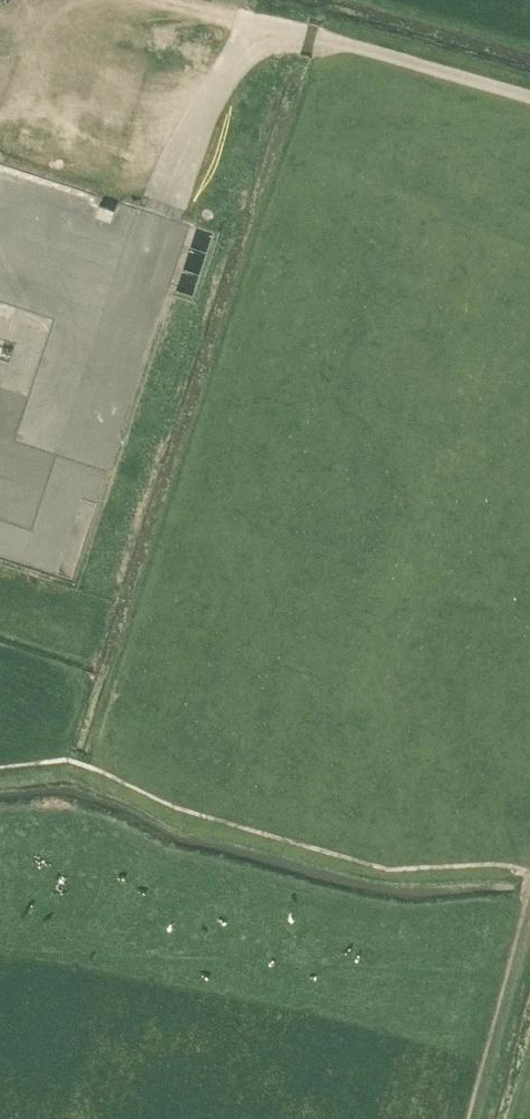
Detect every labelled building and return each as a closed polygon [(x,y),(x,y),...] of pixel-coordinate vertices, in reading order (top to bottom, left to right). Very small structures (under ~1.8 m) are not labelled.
[(109,219),(113,207),(100,202),(96,214),(109,219)]
